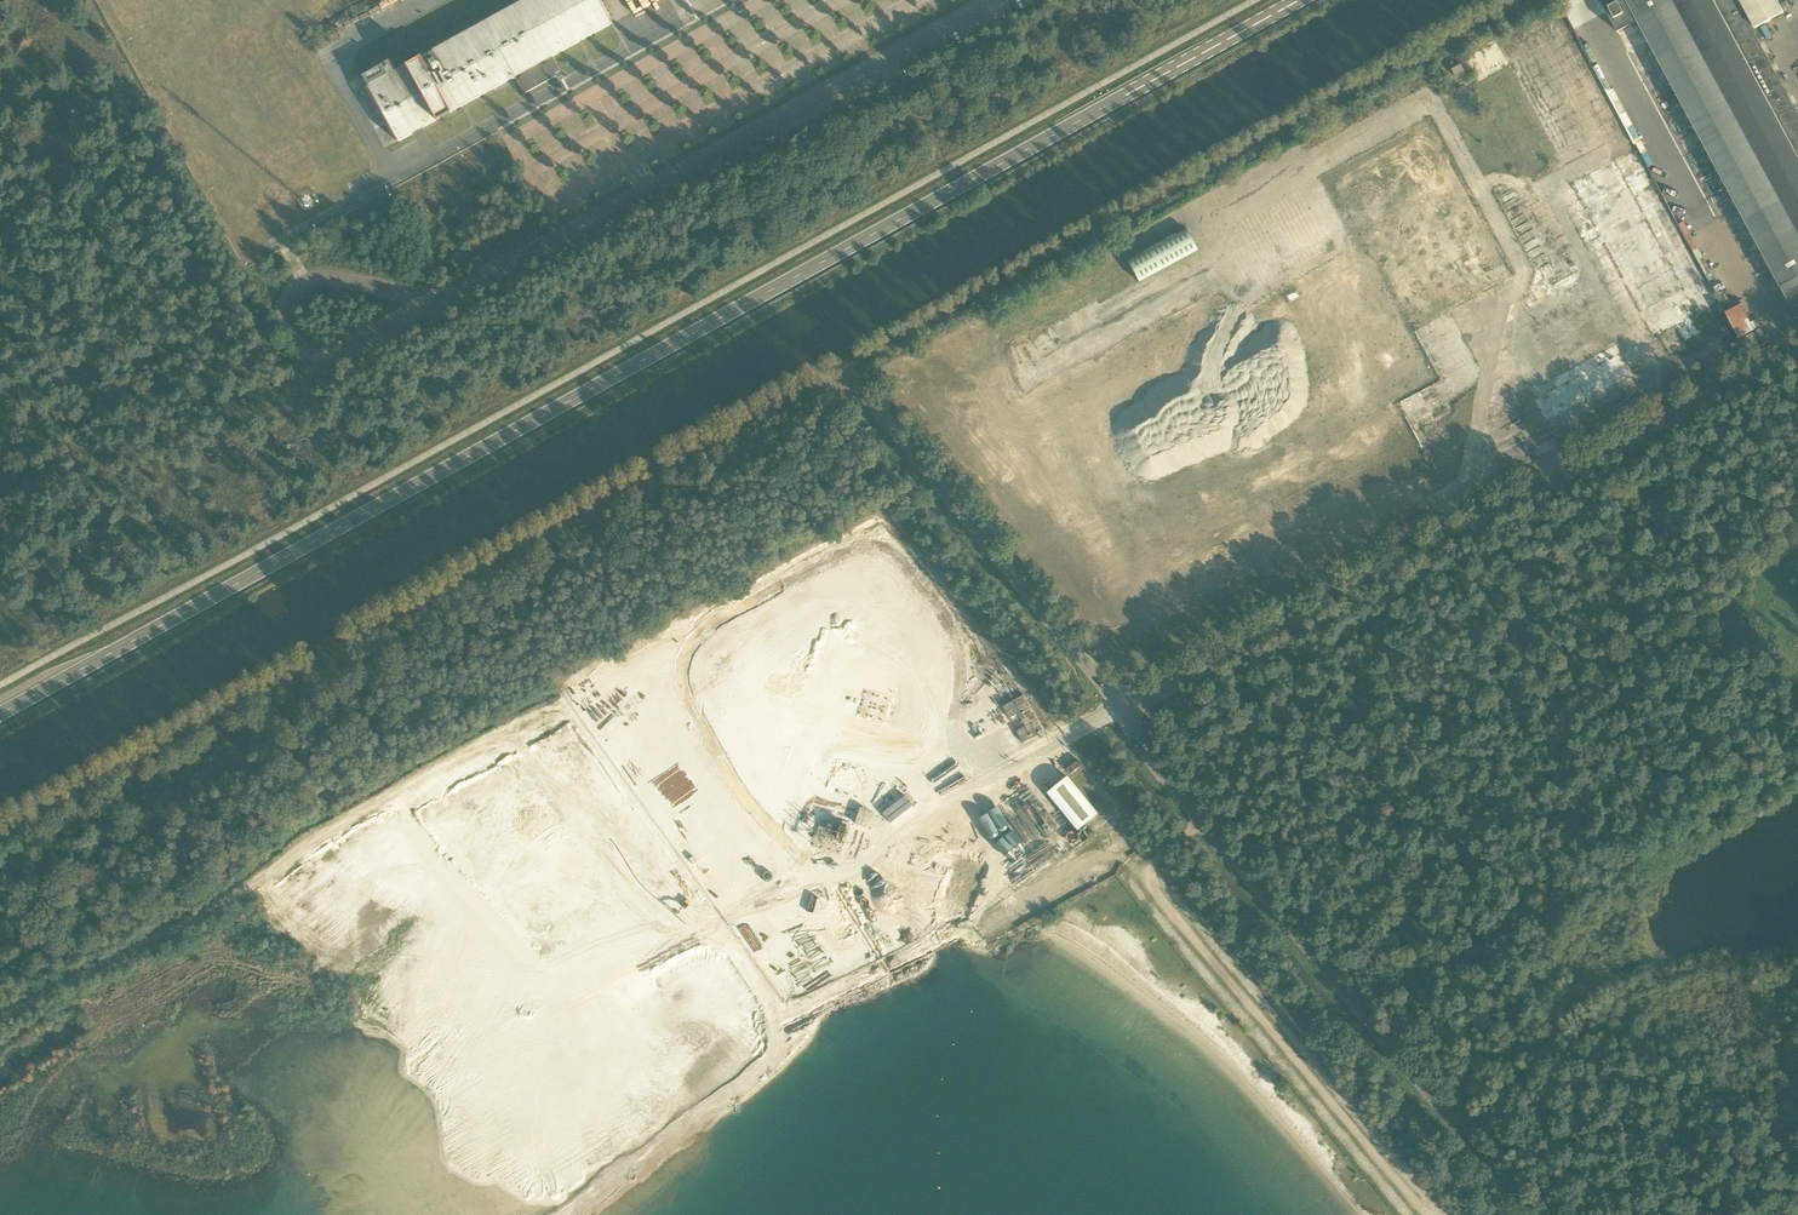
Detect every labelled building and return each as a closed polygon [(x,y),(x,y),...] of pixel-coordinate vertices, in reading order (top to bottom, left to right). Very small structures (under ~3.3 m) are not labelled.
[(517,81),(524,93),(556,76),(555,74),(560,71),(552,56),(611,23),(599,0),(522,0),(394,71),(388,60),(361,75),(398,141),(515,77),(517,81)] [(659,0),(634,0),(639,10),(659,0)] [(1737,0),(1600,0),(1617,32),(1637,21),(1751,233),(1764,254),(1793,308),(1797,305),(1797,115),(1737,0)] [(1778,0),(1740,0),(1755,28),(1784,12),(1778,0)] [(1454,76),(1464,70),(1460,63),(1450,69),(1454,76)] [(1356,234),(1352,250),(1120,355),(1123,361),(1172,339),(1167,357),(1178,360),(1088,400),(1075,370),(1035,388),(1115,564),(1207,523),(1195,508),(1184,513),(1192,515),(1184,523),(1173,510),(1343,433),(1328,415),(1305,435),(1259,381),(1378,327),(1369,309),(1384,296),(1397,326),(1505,277),(1433,117),(1316,170),(1336,214),(1319,222),(1330,246),(1356,234)] [(1639,145),(1569,178),(1619,285),(1610,289),(1628,327),(1643,320),(1650,334),(1714,305),(1639,145)] [(590,192),(562,208),(565,213),(593,198),(590,192)] [(1187,229),(1128,261),(1139,282),(1199,250),(1187,229)] [(1537,277),(1544,295),(1573,284),(1566,267),(1537,277)] [(1734,337),(1751,330),(1740,303),(1722,311),(1734,337)] [(1034,348),(1050,344),(1046,331),(1030,336),(1034,348)] [(1739,339),(1729,344),(1732,349),(1742,344),(1739,339)] [(1544,376),(1526,384),(1548,434),(1563,433),(1584,424),(1582,424),(1604,415),(1603,404),(1598,394),(1607,390),(1610,396),(1610,402),(1611,402),(1622,401),(1639,394),(1617,344),(1546,376),(1544,376)] [(1306,421),(1312,418),(1305,400),(1300,402),(1306,421)] [(1041,568),(1069,555),(1065,548),(1038,561),(1041,568)] [(1064,773),(1042,791),(1075,831),(1097,813),(1064,773)]
